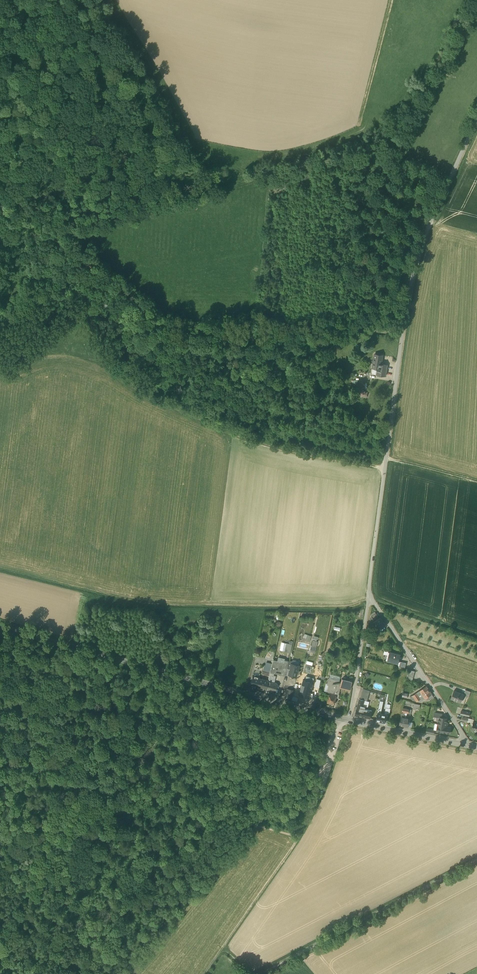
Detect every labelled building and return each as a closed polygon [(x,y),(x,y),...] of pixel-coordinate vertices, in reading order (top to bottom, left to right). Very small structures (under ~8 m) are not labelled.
[(379,364),(381,365),(383,355),(375,354),(373,363),(379,364)] [(377,375),(386,376),(387,366),(381,365),(379,364),(373,363),(373,368),(378,369),(377,375)] [(368,392),(357,388),(355,395),(366,398),(368,392)] [(369,627),(373,628),(376,626),(373,622),(380,618),(375,611),(370,614),(369,627)] [(376,626),(379,630),(386,625),(380,617),(380,618),(373,622),(376,626)] [(390,652),(389,655),(388,660),(399,663),(401,654),(390,652)] [(271,668),(270,671),(274,672),(281,674),(284,663),(283,663),(278,662),(273,660),(272,663),(271,668)] [(298,670),(299,665),(291,663),(288,674),(288,675),(296,676),(297,673),(299,672),(298,670)] [(262,674),(269,675),(270,671),(271,668),(264,667),(262,666),(262,670),(263,670),(262,674)] [(250,686),(256,687),(258,678),(259,677),(253,675),(250,686)] [(265,690),(266,690),(268,681),(258,678),(256,687),(265,690)] [(336,694),(335,697),(338,698),(339,694),(338,694),(340,688),(341,681),(339,681),(328,678),(327,684),(330,684),(328,692),(327,695),(328,695),(329,692),(336,694)] [(340,688),(350,690),(352,681),(342,679),(341,681),(340,688)] [(312,682),(305,680),(303,680),(299,695),(308,697),(312,682)] [(277,683),(272,682),(268,681),(266,690),(275,692),(277,683)] [(426,686),(420,690),(422,693),(425,699),(427,697),(432,694),(426,686)] [(285,696),(292,697),(292,696),(294,690),(287,688),(285,696)] [(360,699),(367,701),(370,691),(363,689),(360,699)] [(451,698),(461,702),(464,694),(454,690),(451,698)] [(335,697),(336,694),(329,692),(328,695),(327,699),(327,703),(334,704),(334,703),(335,697)] [(421,699),(419,696),(417,693),(413,695),(417,702),(420,700),(421,699)] [(323,704),(325,698),(318,696),(316,703),(323,704)] [(365,709),(366,707),(363,706),(365,700),(367,701),(360,699),(359,699),(357,707),(355,707),(355,709),(356,710),(356,711),(355,715),(363,717),(365,709)] [(372,711),(365,709),(363,717),(370,718),(372,711)] [(400,725),(408,727),(408,726),(409,722),(410,718),(406,718),(404,717),(401,717),(400,725)] [(437,731),(450,733),(451,727),(446,726),(447,718),(442,717),(438,717),(437,717),(437,721),(438,721),(438,724),(437,730),(437,731)]
